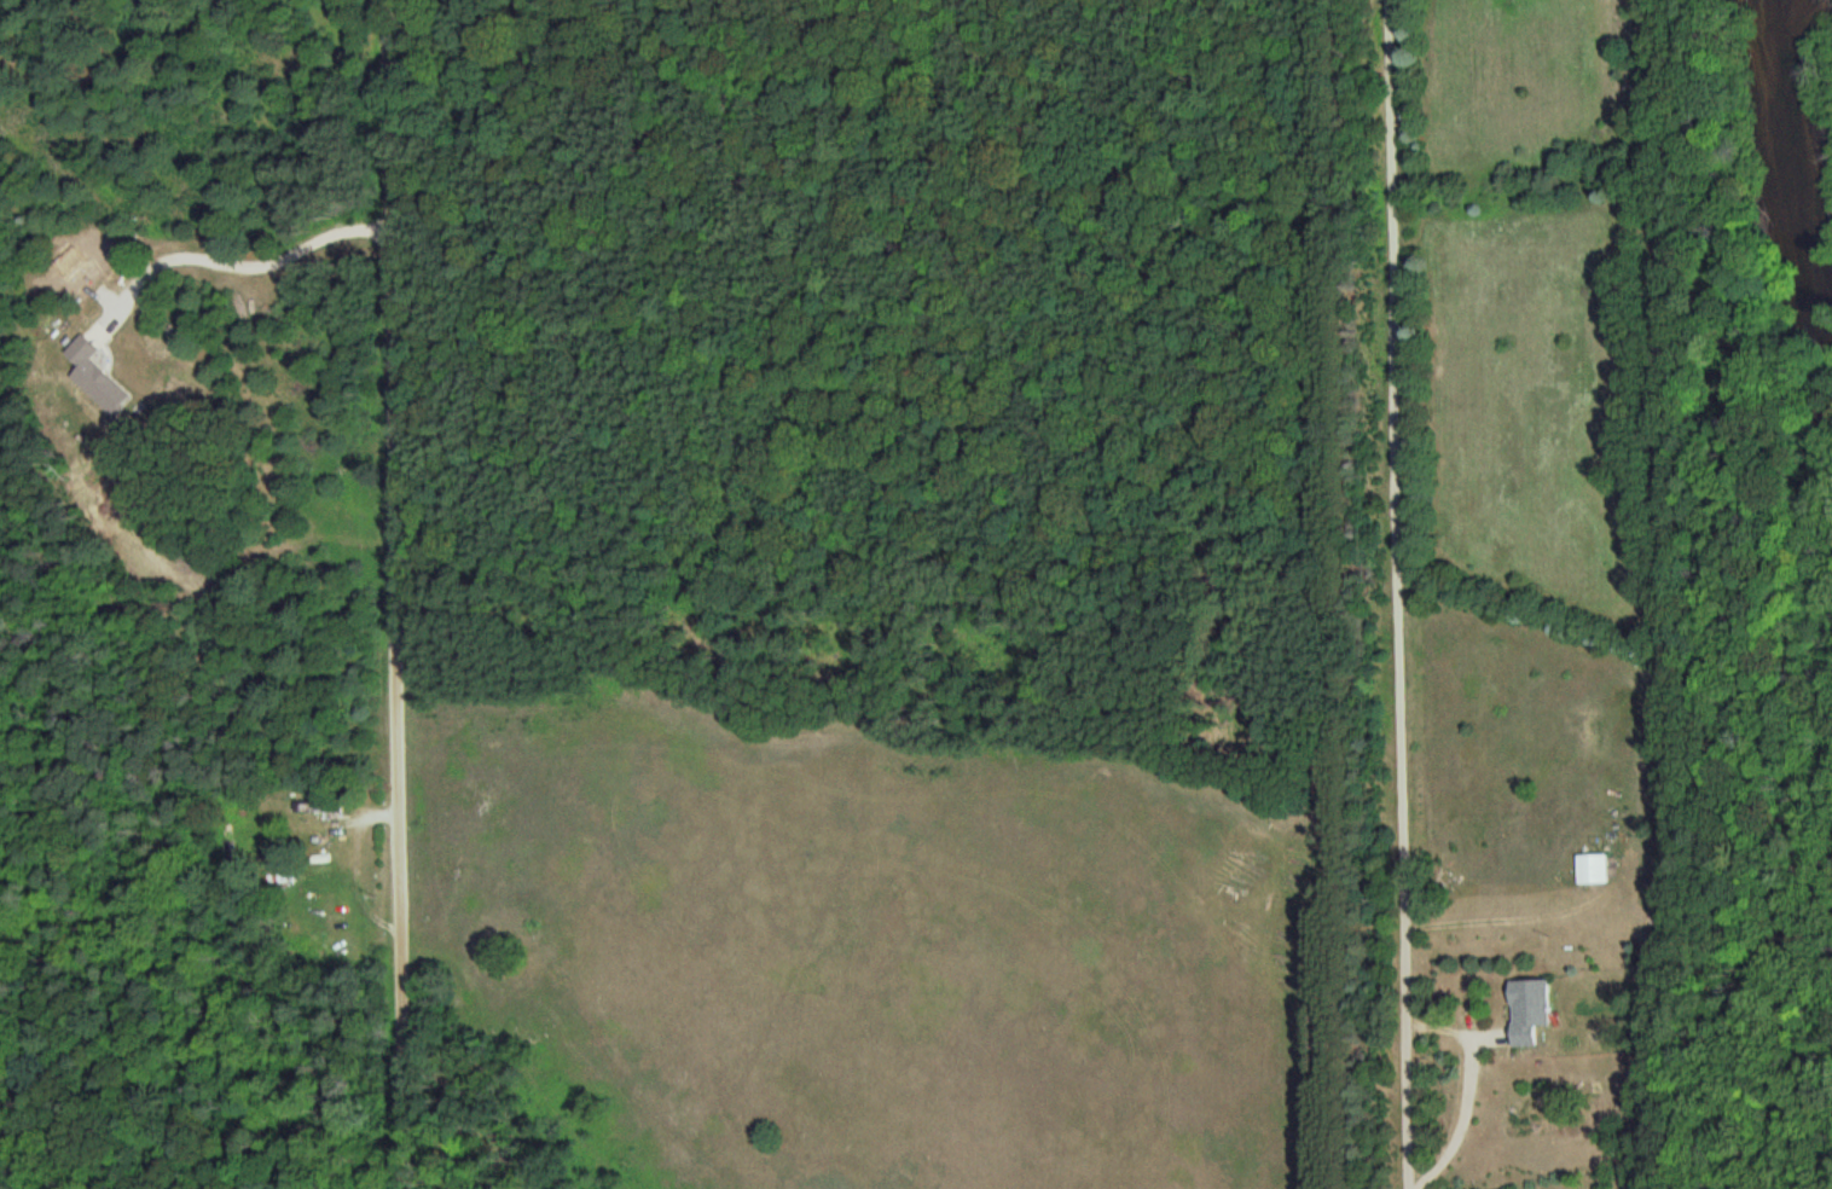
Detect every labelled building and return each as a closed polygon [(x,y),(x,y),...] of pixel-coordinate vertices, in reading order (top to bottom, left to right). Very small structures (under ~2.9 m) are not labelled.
[(350,816),(350,802),(295,802),(295,816),(350,816)] [(1578,854),(1578,884),(1608,884),(1608,854),(1578,854)] [(1536,1027),(1551,1027),(1550,980),(1511,981),(1513,1048),(1537,1047),(1536,1027)]
